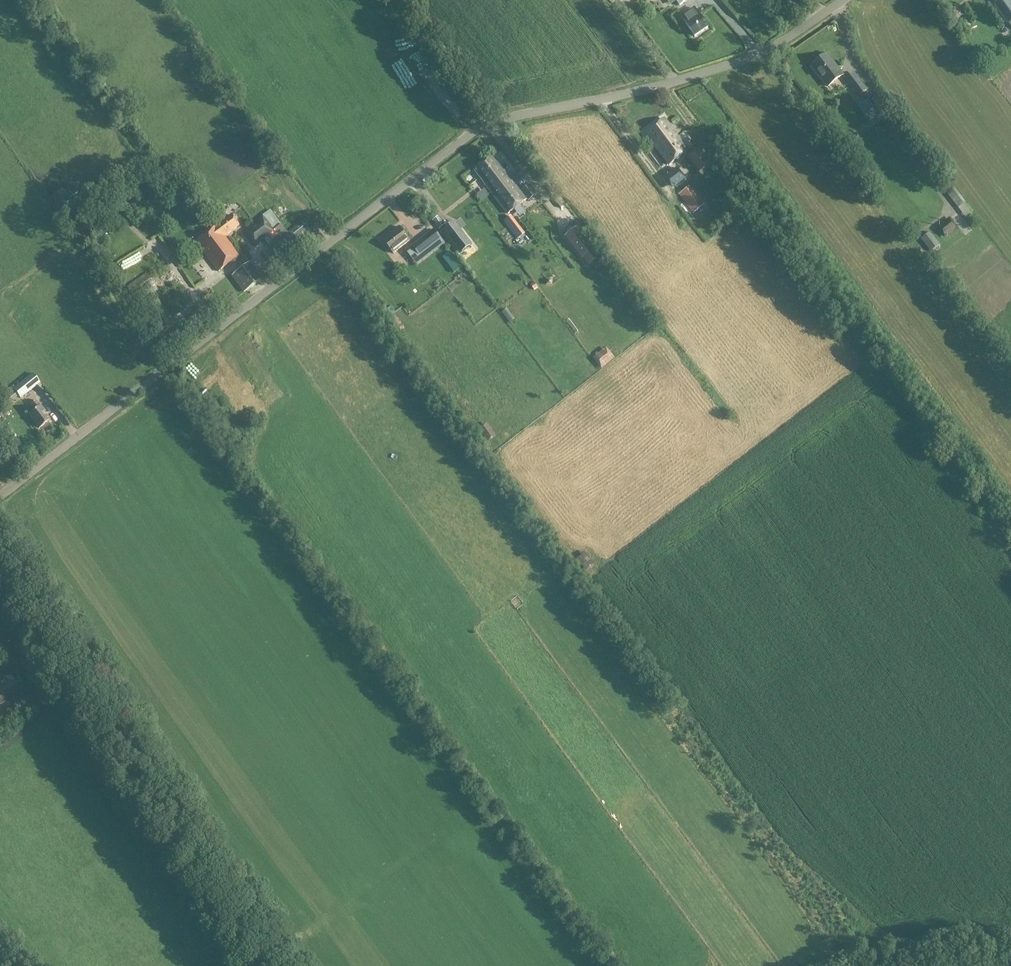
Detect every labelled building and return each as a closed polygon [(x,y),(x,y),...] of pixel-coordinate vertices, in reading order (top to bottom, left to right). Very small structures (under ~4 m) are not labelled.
[(995,4),(993,5),(1007,25),(1010,22),(1010,0),(992,0),(995,4)] [(682,18),(687,25),(695,37),(708,28),(700,16),(695,9),(682,18)] [(1006,24),(999,29),(1003,34),(1010,30),(1006,24)] [(843,75),(827,55),(812,66),(828,86),(843,75)] [(846,80),(858,97),(868,90),(855,73),(846,80)] [(860,99),(869,111),(876,106),(871,100),(873,99),(868,93),(867,94),(860,99)] [(665,119),(646,134),(669,165),(688,150),(665,119)] [(701,175),(716,164),(702,144),(687,155),(701,175)] [(475,171),(491,193),(509,179),(492,157),(475,171)] [(509,170),(513,176),(519,171),(515,166),(509,170)] [(664,177),(669,184),(673,181),(675,185),(685,177),(677,167),(664,177)] [(491,193),(508,214),(525,201),(509,179),(491,193)] [(521,192),(528,201),(537,195),(530,186),(521,192)] [(966,203),(953,186),(945,191),(958,208),(966,203)] [(480,200),(488,194),(483,187),(475,194),(480,200)] [(679,194),(687,205),(696,199),(688,188),(679,194)] [(73,207),(62,191),(54,196),(65,213),(73,207)] [(304,220),(288,232),(271,210),(242,231),(255,246),(264,239),(282,261),(315,234),(304,220)] [(240,256),(225,237),(240,226),(232,215),(226,219),(224,216),(214,223),(217,226),(196,242),(219,272),(240,256)] [(448,217),(436,226),(453,249),(465,240),(448,217)] [(513,233),(519,228),(511,217),(504,222),(513,233)] [(938,227),(946,237),(958,227),(950,217),(938,227)] [(410,240),(400,227),(383,240),(393,253),(410,240)] [(594,250),(577,227),(565,236),(582,259),(594,250)] [(936,251),(934,250),(940,245),(930,232),(921,239),(932,252),(936,258),(941,253),(938,250),(936,251)] [(430,247),(423,238),(412,246),(419,256),(430,247)] [(230,276),(245,291),(261,274),(245,260),(230,276)] [(148,286),(150,288),(135,299),(161,334),(176,323),(154,293),(159,290),(153,282),(157,278),(153,271),(148,275),(147,273),(127,287),(133,296),(146,287),(147,288),(148,286)] [(374,291),(370,285),(365,288),(370,295),(374,291)] [(604,368),(614,357),(603,347),(593,358),(604,368)] [(32,374),(13,389),(21,399),(40,383),(32,374)] [(43,412),(45,411),(40,406),(35,400),(30,404),(35,410),(29,415),(39,428),(49,420),(43,412)] [(20,699),(9,680),(0,685),(0,710),(20,699)]
